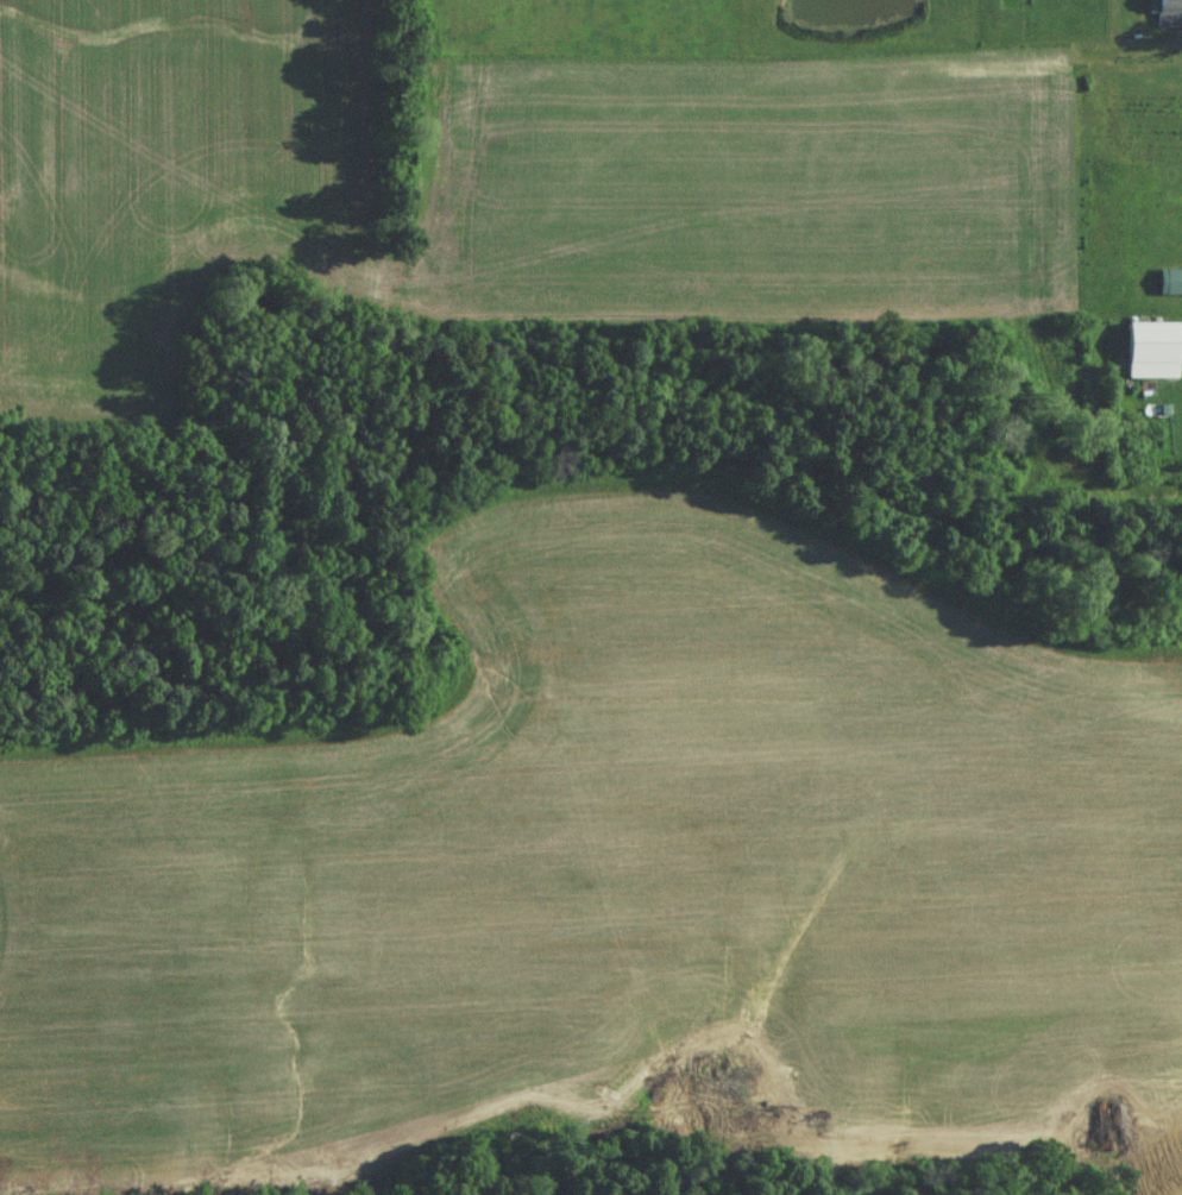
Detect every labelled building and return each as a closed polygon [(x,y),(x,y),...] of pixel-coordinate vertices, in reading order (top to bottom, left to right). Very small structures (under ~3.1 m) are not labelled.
[(1146,18),(1153,18),(1153,33),(1181,33),(1181,0),(1146,0),(1146,18)] [(1120,329),(1120,384),(1173,384),(1173,329),(1120,329)]
